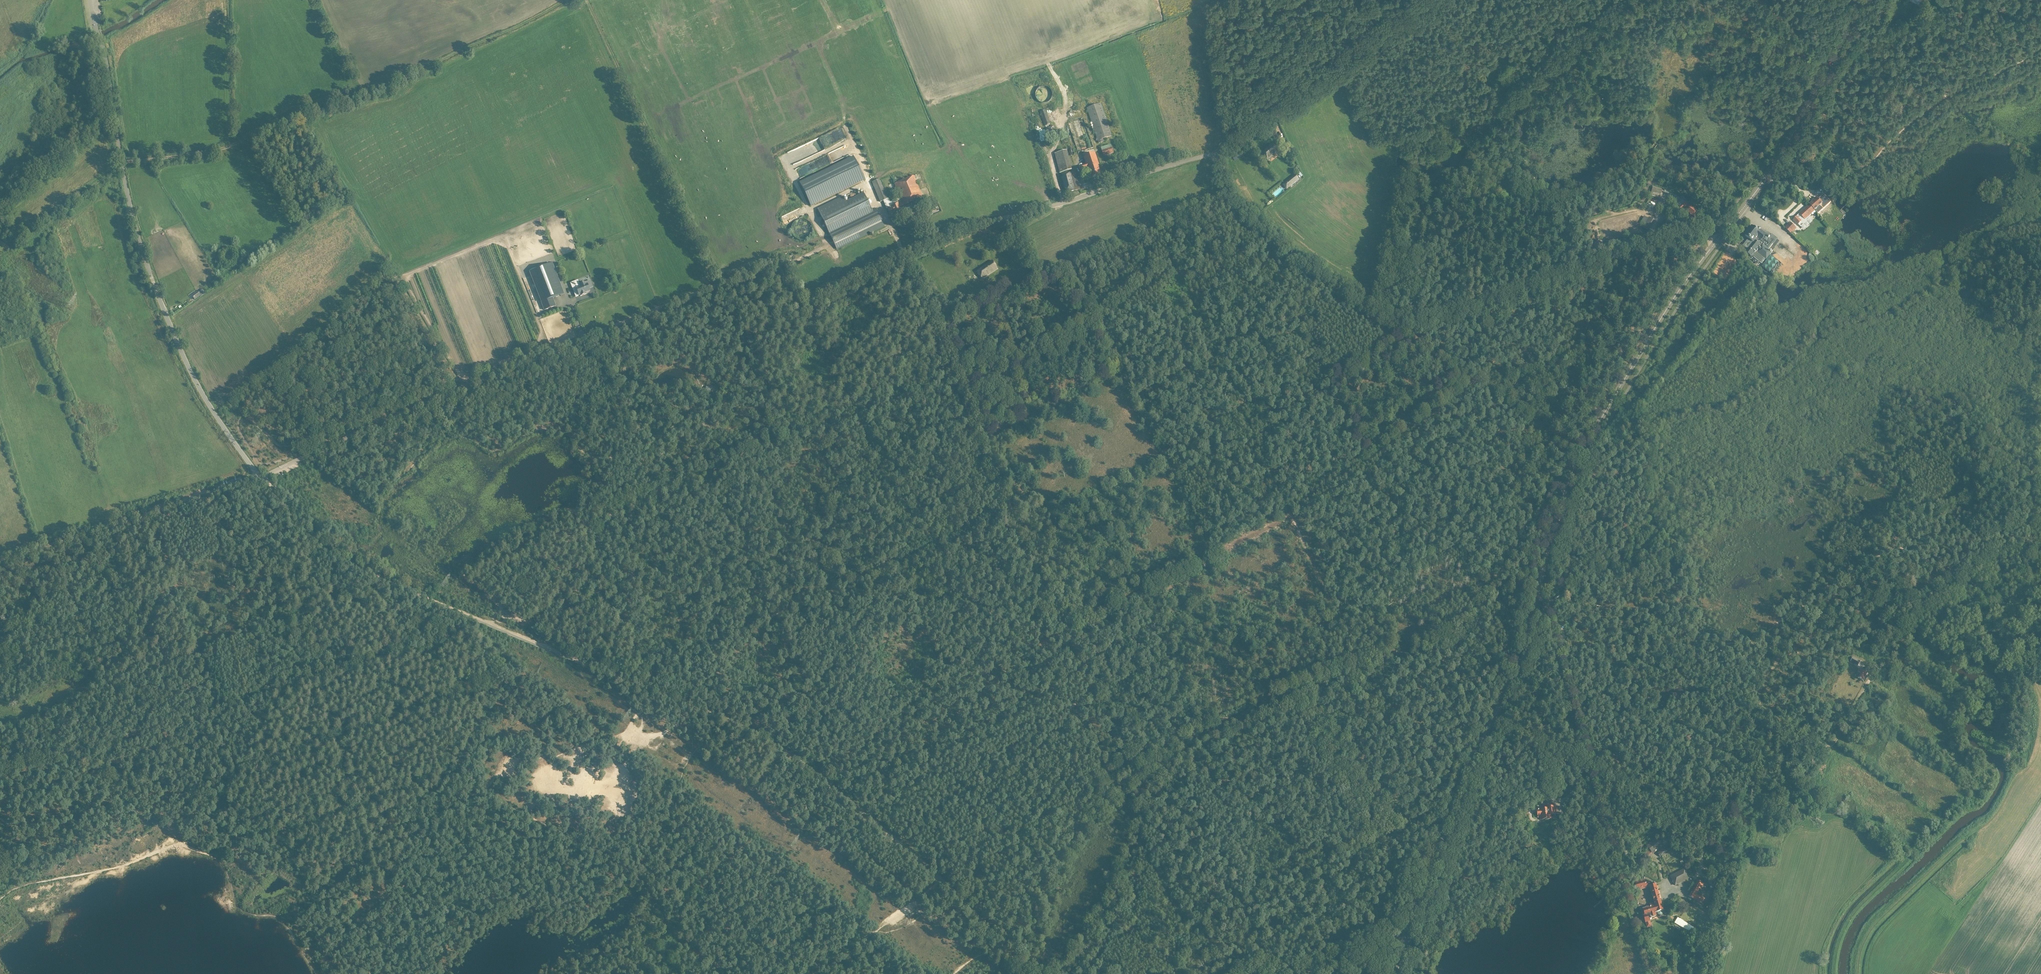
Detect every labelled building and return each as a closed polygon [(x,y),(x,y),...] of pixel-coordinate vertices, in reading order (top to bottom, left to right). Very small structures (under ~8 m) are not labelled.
[(1035,94),(1035,95),(1035,96),(1035,97),(1036,97),(1036,98),(1036,99),(1037,100),(1037,101),(1038,101),(1038,102),(1039,102),(1040,102),(1040,103),(1041,103),(1042,103),(1043,104),(1044,104),(1045,104),(1046,103),(1047,103),(1048,103),(1048,102),(1049,102),(1050,101),(1051,101),(1051,100),(1051,99),(1052,99),(1052,98),(1052,97),(1053,96),(1053,95),(1053,94),(1052,94),(1052,93),(1052,92),(1052,91),(1051,91),(1051,90),(1051,89),(1050,89),(1049,88),(1048,88),(1048,87),(1047,87),(1046,87),(1045,87),(1045,86),(1044,86),(1043,86),(1042,87),(1041,87),(1040,87),(1040,88),(1039,88),(1038,88),(1038,89),(1037,89),(1037,90),(1036,91),(1036,92),(1036,93),(1035,94)] [(1112,136),(1102,105),(1101,103),(1087,108),(1088,109),(1098,140),(1099,143),(1105,141),(1104,139),(1112,136)] [(1078,153),(1094,147),(1083,118),(1068,123),(1078,153)] [(1056,133),(1054,125),(1046,128),(1049,136),(1056,133)] [(841,140),(835,129),(826,134),(832,145),(841,140)] [(1529,138),(1527,132),(1517,136),(1520,141),(1529,138)] [(1101,147),(1102,151),(1104,156),(1114,152),(1111,144),(1101,147)] [(1262,153),(1265,157),(1268,161),(1279,151),(1272,144),(1262,153)] [(1072,169),(1067,150),(1055,153),(1060,172),(1072,169)] [(1086,164),(1079,166),(1080,171),(1089,168),(1092,177),(1101,174),(1098,165),(1099,164),(1095,153),(1084,157),(1086,164)] [(853,157),(800,183),(811,206),(864,180),(853,157)] [(1076,171),(1061,175),(1065,193),(1080,189),(1076,171)] [(1298,179),(1295,175),(1285,183),(1289,187),(1298,179)] [(888,208),(888,210),(890,215),(894,213),(894,214),(901,211),(899,207),(903,205),(923,197),(914,176),(894,184),(900,198),(897,199),(898,203),(891,206),(892,207),(888,208)] [(872,182),(880,202),(888,199),(880,179),(872,182)] [(1662,190),(1653,187),(1650,195),(1660,198),(1662,190)] [(876,208),(872,210),(863,193),(845,201),(843,196),(817,209),(820,215),(828,231),(837,249),(857,240),(885,226),(882,222),(876,208)] [(1815,200),(1810,205),(1814,210),(1818,214),(1822,212),(1821,211),(1826,206),(1822,203),(1821,201),(1817,197),(1815,200)] [(1698,212),(1685,202),(1680,208),(1689,215),(1689,216),(1693,219),(1696,216),(1695,216),(1698,212)] [(1794,220),(1797,223),(1798,224),(1801,221),(1804,224),(1806,221),(1804,219),(1814,210),(1810,205),(1797,216),(1794,220)] [(928,215),(937,211),(934,206),(926,209),(928,215)] [(1648,227),(1653,219),(1649,217),(1643,228),(1648,231),(1650,228),(1648,227)] [(810,220),(796,220),(797,235),(810,235),(810,220)] [(1790,222),(1784,228),(1791,234),(1797,229),(1790,222)] [(1745,251),(1749,254),(1761,264),(1765,259),(1766,259),(1772,251),(1770,248),(1777,239),(1771,234),(1770,235),(1763,229),(1761,231),(1761,230),(1759,233),(1751,226),(1745,235),(1749,238),(1743,246),(1747,249),(1745,251)] [(977,271),(980,275),(982,279),(998,268),(992,261),(977,271)] [(529,272),(544,310),(556,306),(553,298),(564,294),(553,263),(529,272)] [(579,283),(572,286),(576,297),(579,295),(579,296),(580,296),(580,297),(587,294),(587,293),(590,292),(589,289),(593,287),(590,281),(589,281),(586,282),(580,284),(579,283)] [(1863,659),(1860,664),(1867,668),(1870,663),(1863,659)] [(1860,668),(1858,671),(1862,673),(1859,678),(1863,680),(1868,673),(1860,668)] [(1542,808),(1540,808),(1537,809),(1538,816),(1542,815),(1543,820),(1550,818),(1549,815),(1557,813),(1556,806),(1548,808),(1548,809),(1542,809),(1542,808)] [(1650,850),(1644,854),(1646,857),(1652,852),(1654,851),(1653,849),(1661,843),(1657,838),(1647,846),(1650,850)] [(1664,848),(1657,853),(1660,856),(1667,851),(1664,848)] [(1685,869),(1671,876),(1675,885),(1689,878),(1685,869)] [(1649,904),(1650,907),(1642,910),(1644,916),(1645,923),(1646,922),(1647,927),(1651,926),(1650,921),(1650,920),(1651,919),(1652,918),(1651,917),(1656,915),(1656,912),(1657,912),(1658,914),(1660,915),(1662,914),(1663,912),(1663,910),(1668,909),(1667,904),(1662,906),(1656,884),(1652,885),(1650,881),(1646,882),(1645,880),(1635,882),(1637,890),(1649,887),(1654,903),(1649,904)] [(1701,889),(1704,884),(1697,880),(1689,896),(1702,903),(1705,898),(1701,896),(1704,891),(1701,889)] [(1675,923),(1691,933),(1695,927),(1678,917),(1675,923)]
